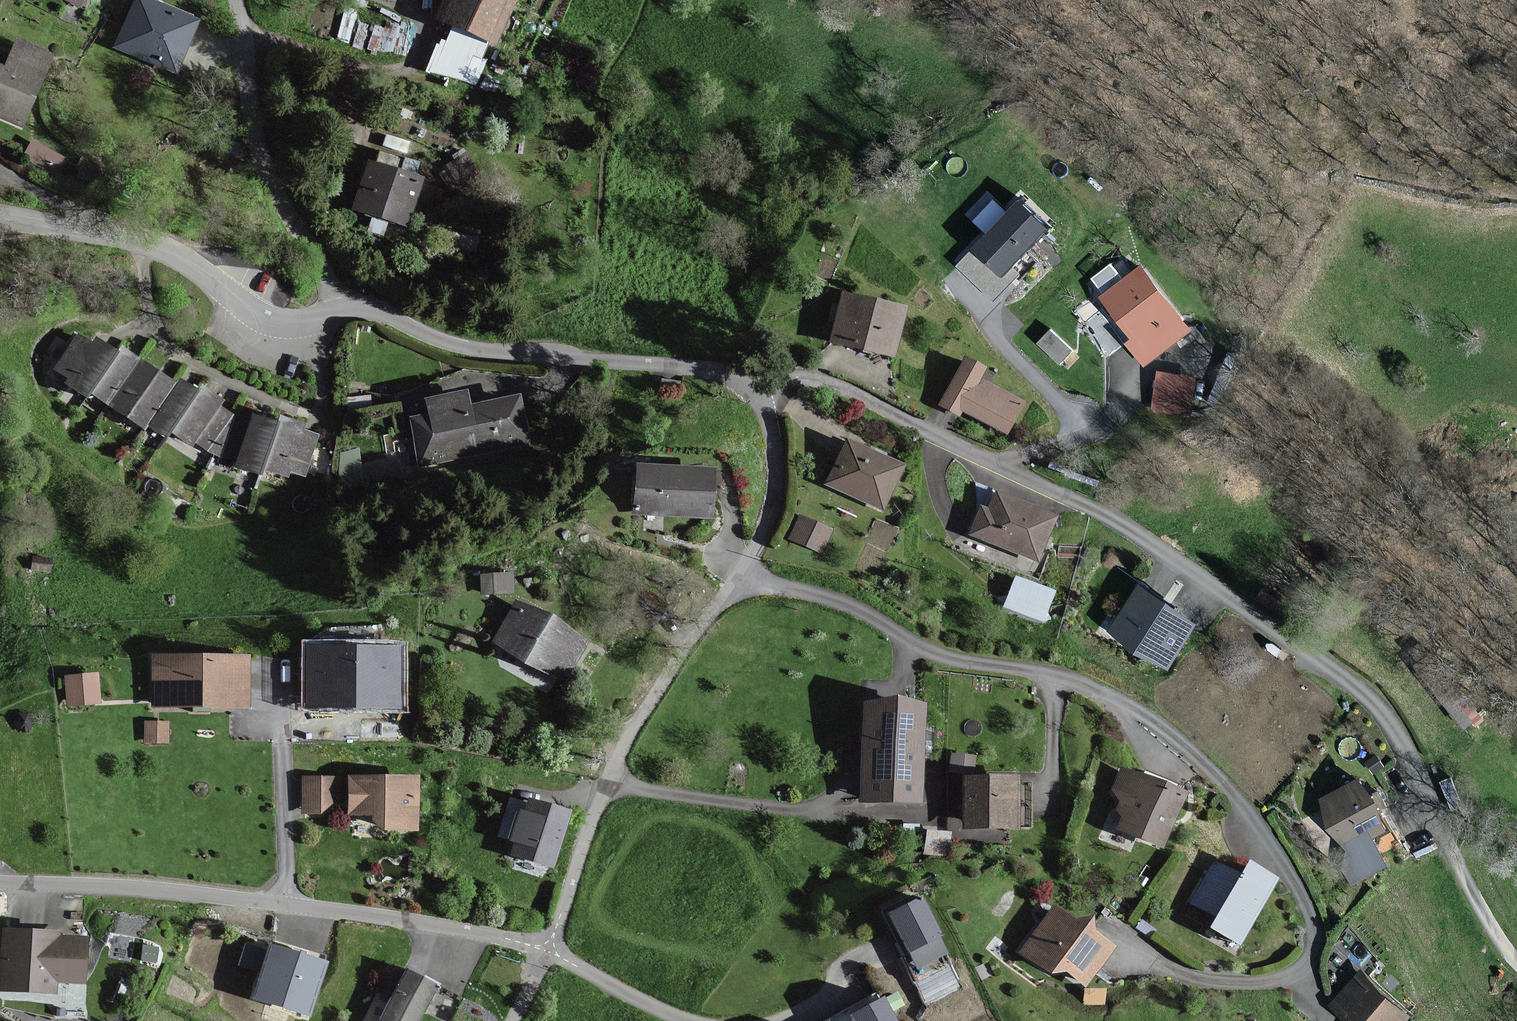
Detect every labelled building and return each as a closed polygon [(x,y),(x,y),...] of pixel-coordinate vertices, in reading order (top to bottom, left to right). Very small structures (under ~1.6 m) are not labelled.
[(140,0),(133,0),(113,52),(174,75),(195,21),(140,0)] [(432,21),(492,46),(511,0),(440,0),(432,21)] [(15,42),(4,68),(0,66),(0,120),(20,129),(51,57),(15,42)] [(26,155),(63,167),(68,151),(31,139),(26,155)] [(421,180),(364,160),(347,210),(403,229),(412,204),(433,211),(438,194),(418,187),(421,180)] [(1045,229),(1018,204),(974,250),(1001,275),(1045,229)] [(1188,330),(1140,269),(1101,300),(1133,340),(1127,344),(1143,365),(1188,330)] [(905,308),(845,294),(834,340),(894,354),(905,308)] [(187,387),(177,380),(174,384),(149,367),(121,349),(118,354),(108,348),(93,338),(89,344),(84,341),(76,335),(52,371),(67,381),(64,386),(82,398),(85,393),(142,431),(148,423),(187,449),(191,443),(206,453),(229,418),(216,409),(221,402),(211,395),(198,387),(195,392),(187,387)] [(985,368),(967,358),(943,405),(961,414),(963,410),(1008,433),(1024,403),(979,380),(985,368)] [(1196,378),(1158,372),(1151,412),(1189,419),(1196,378)] [(427,417),(408,421),(417,469),(524,450),(514,398),(468,407),(465,392),(424,400),(427,417)] [(252,418),(246,426),(229,418),(206,453),(229,460),(235,462),(234,468),(282,482),(285,473),(300,478),(312,437),(301,434),(303,427),(295,425),(278,420),(277,425),(261,420),(252,418)] [(903,465),(848,439),(828,483),(883,508),(903,465)] [(714,470),(637,466),(634,519),(712,523),(714,470)] [(991,510),(982,507),(972,533),(1039,560),(1056,517),(998,493),(991,510)] [(828,534),(798,520),(786,543),(816,557),(828,534)] [(515,574),(482,575),(483,596),(516,595),(515,574)] [(1004,607),(1046,616),(1054,583),(1011,574),(1004,607)] [(1193,626),(1141,591),(1113,631),(1166,667),(1193,626)] [(588,642),(522,602),(496,645),(562,685),(588,642)] [(401,707),(402,645),(306,645),(306,706),(401,707)] [(250,656),(152,655),(152,704),(249,706),(250,656)] [(98,675),(62,677),(64,708),(100,706),(98,675)] [(924,706),(861,705),(858,801),(941,803),(942,763),(923,762),(924,706)] [(165,721),(142,721),(142,743),(166,742),(165,721)] [(949,770),(974,771),(975,751),(951,750),(949,770)] [(1187,795),(1122,771),(1100,826),(1165,851),(1187,795)] [(419,777),(347,776),(347,817),(374,817),(374,833),(418,833),(419,777)] [(1017,777),(961,778),(962,829),(1018,828),(1017,777)] [(302,811),(322,811),(337,801),(338,778),(302,778),(302,811)] [(1383,832),(1359,782),(1318,801),(1356,881),(1386,868),(1371,837),(1383,832)] [(572,814),(529,798),(526,808),(518,805),(510,829),(517,832),(509,855),(552,870),(572,814)] [(1240,879),(1213,864),(1190,904),(1216,919),(1210,930),(1239,948),(1279,879),(1250,862),(1247,867),(1240,879)] [(945,940),(923,896),(887,914),(909,958),(945,940)] [(1112,950),(1096,938),(1093,921),(1077,923),(1054,906),(1018,954),(1053,980),(1058,973),(1082,991),(1112,950)] [(0,934),(0,994),(49,994),(49,984),(80,984),(81,943),(54,943),(54,935),(0,934)] [(256,965),(262,944),(244,939),(239,961),(256,965)] [(327,965),(272,946),(254,997),(309,1017),(327,965)] [(404,971),(378,1020),(419,1020),(436,987),(404,971)] [(1334,1007),(1350,1020),(1405,1020),(1408,1017),(1362,976),(1334,1007)] [(880,1000),(847,1016),(850,1020),(891,1020),(880,1000)]
